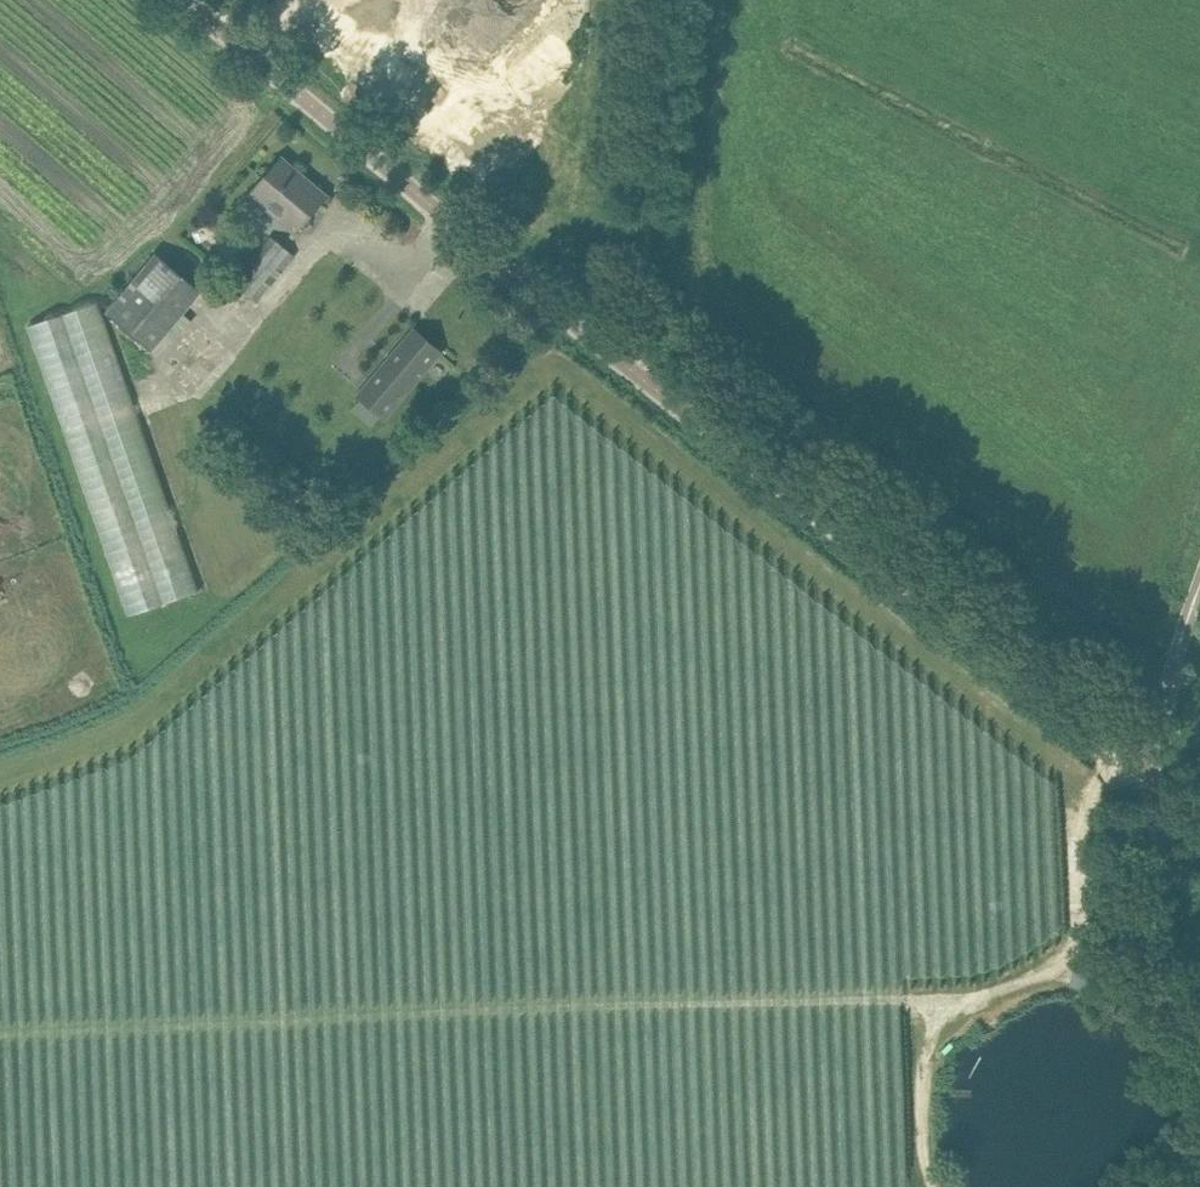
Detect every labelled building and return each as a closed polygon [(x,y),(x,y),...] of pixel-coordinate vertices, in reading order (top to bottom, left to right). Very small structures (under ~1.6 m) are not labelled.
[(458,40),(493,0),(473,0),(447,30),(458,40)] [(483,76),(464,81),(474,118),(557,97),(552,74),(554,73),(552,66),(550,66),(548,59),(495,73),(490,51),(542,37),(536,14),(468,31),(474,55),(477,54),(483,76)] [(252,193),(296,230),(324,196),(280,159),(252,193)] [(233,282),(255,300),(294,255),(272,236),(233,282)] [(155,253),(106,310),(152,351),(177,323),(185,329),(192,321),(184,313),(202,291),(155,253)] [(127,612),(233,571),(173,413),(139,426),(89,298),(17,326),(127,612)] [(385,418),(441,351),(414,328),(357,395),(385,418)]
